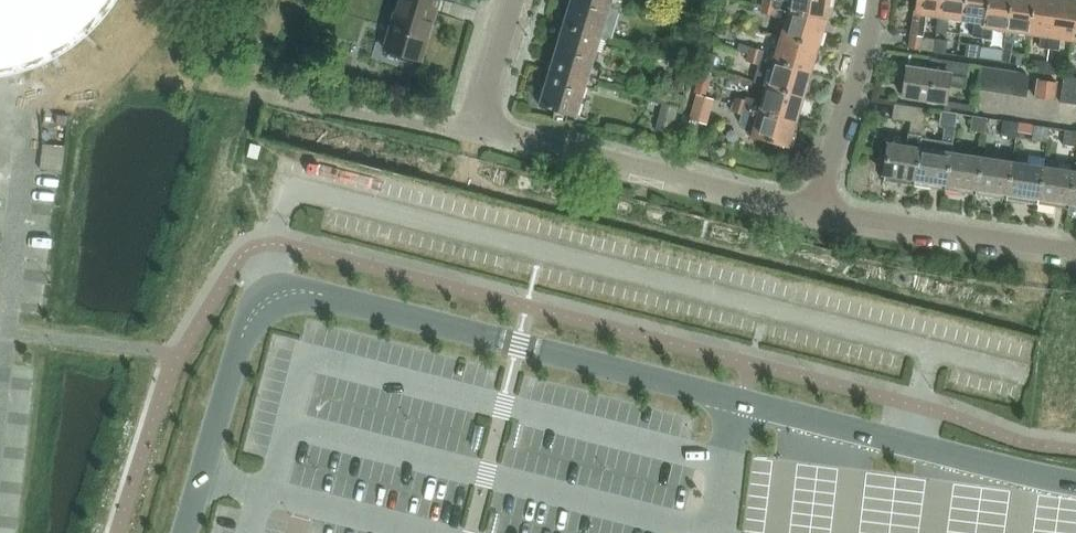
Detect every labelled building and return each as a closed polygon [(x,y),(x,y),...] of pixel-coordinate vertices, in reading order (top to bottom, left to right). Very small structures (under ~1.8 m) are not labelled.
[(14,73),(27,69),(45,62),(62,53),(73,46),(90,32),(106,14),(116,0),(0,0),(0,76),(14,73)] [(420,60),(438,0),(398,0),(384,49),(420,60)] [(562,25),(598,36),(609,39),(621,0),(570,0),(562,25)] [(774,7),(784,9),(822,17),(824,7),(828,7),(829,0),(775,0),(774,0),(776,0),(774,7)] [(934,38),(920,36),(922,24),(925,24),(926,13),(938,15),(940,0),(918,0),(910,48),(932,51),(934,38)] [(938,15),(935,30),(945,32),(947,16),(960,18),(963,0),(940,0),(938,15)] [(960,18),(973,20),(971,36),(981,38),(987,0),(963,0),(960,18)] [(981,38),(990,39),(992,27),(1005,29),(1010,0),(987,0),(981,38)] [(1000,62),(1009,63),(1014,30),(1028,32),(1033,0),(1010,0),(1005,29),(1000,62)] [(1028,32),(1041,34),(1039,46),(1049,47),(1056,0),(1033,0),(1028,32)] [(1049,47),(1058,49),(1060,37),(1073,39),(1075,17),(1075,0),(1056,0),(1049,47)] [(761,5),(760,13),(773,15),(774,7),(761,5)] [(785,20),(781,37),(818,46),(823,29),(819,28),(822,18),(822,17),(784,9),(781,19),(785,20)] [(590,64),(598,36),(562,25),(538,105),(574,116),(583,85),(594,87),(599,71),(590,64)] [(762,50),(760,57),(769,60),(807,70),(809,61),(813,63),(818,46),(781,37),(776,51),(772,50),(771,53),(762,50)] [(932,51),(945,53),(947,40),(934,38),(932,51)] [(739,43),(737,51),(747,54),(747,53),(760,57),(762,50),(749,46),(739,43)] [(964,57),(977,58),(978,47),(979,45),(966,43),(964,57)] [(977,58),(985,60),(987,48),(978,47),(977,58)] [(716,55),(707,53),(703,67),(712,69),(716,55)] [(747,54),(745,60),(758,64),(760,57),(747,53),(747,54)] [(758,64),(752,82),(766,86),(803,97),(808,79),(805,78),(807,70),(769,60),(760,57),(758,64)] [(943,60),(930,59),(928,69),(907,66),(903,95),(945,101),(946,101),(948,84),(965,87),(968,65),(943,61),(943,60)] [(1045,73),(1046,63),(1038,62),(1036,72),(1045,73)] [(1045,73),(1047,74),(1053,75),(1055,64),(1046,63),(1045,73)] [(977,89),(988,91),(992,68),(980,67),(977,89)] [(1000,93),(1003,70),(992,68),(988,91),(1000,93)] [(1011,95),(1015,71),(1003,70),(1000,93),(1011,95)] [(1018,72),(1015,71),(1011,95),(1024,97),(1027,76),(1018,72)] [(675,76),(672,89),(681,92),(685,79),(675,76)] [(695,94),(696,94),(704,97),(709,80),(700,77),(695,94)] [(1071,77),(1062,81),(1059,102),(1075,104),(1075,97),(1075,78),(1071,77)] [(1055,83),(1036,80),(1033,97),(1053,100),(1055,83)] [(748,99),(746,108),(792,121),(794,112),(799,113),(803,97),(766,86),(762,101),(749,97),(748,99)] [(668,101),(681,104),(683,96),(670,93),(668,101)] [(696,94),(689,119),(706,124),(713,99),(696,94)] [(736,96),(733,104),(746,108),(746,106),(748,99),(736,96)] [(945,101),(943,111),(949,112),(950,108),(973,111),(974,106),(946,101),(945,101)] [(677,107),(661,103),(655,129),(670,133),(677,107)] [(921,137),(921,134),(925,108),(893,103),(892,116),(891,118),(910,121),(909,132),(908,132),(906,145),(887,142),(882,173),(883,173),(882,180),(883,180),(883,179),(899,181),(900,176),(913,178),(912,184),(913,184),(913,183),(914,183),(921,137)] [(731,110),(731,113),(741,116),(743,117),(746,108),(733,104),(731,110)] [(741,116),(740,120),(747,134),(752,135),(751,136),(789,147),(794,130),(790,128),(792,121),(746,108),(743,117),(741,116)] [(987,118),(971,116),(969,130),(984,133),(987,118)] [(1017,123),(1002,120),(1000,135),(1015,137),(1017,123)] [(1048,128),(1033,125),(1031,140),(1046,142),(1048,128)] [(950,152),(954,128),(944,126),(941,140),(921,137),(914,183),(930,186),(931,181),(943,182),(948,152),(950,152)] [(1064,130),(1062,144),(1075,147),(1075,132),(1064,130)] [(42,143),(39,168),(61,171),(64,146),(42,143)] [(948,152),(943,182),(944,183),(943,189),(944,189),(944,188),(961,191),(962,185),(973,187),(978,156),(950,152),(948,152)] [(1006,197),(1023,200),(1024,195),(1036,196),(1041,166),(1039,165),(1040,157),(1028,155),(1027,164),(1011,161),(1005,198),(1006,198),(1006,197)] [(978,156),(973,187),(975,187),(974,194),(975,194),(975,193),(992,195),(993,190),(1006,192),(1005,198),(1011,161),(978,156)] [(1075,162),(1074,171),(1071,170),(1067,201),(1068,201),(1067,208),(1068,208),(1068,206),(1075,208),(1075,162)] [(1054,204),(1055,199),(1067,201),(1071,170),(1070,170),(1071,164),(1059,163),(1059,168),(1041,166),(1036,196),(1037,197),(1036,203),(1037,203),(1037,202),(1054,204)]
